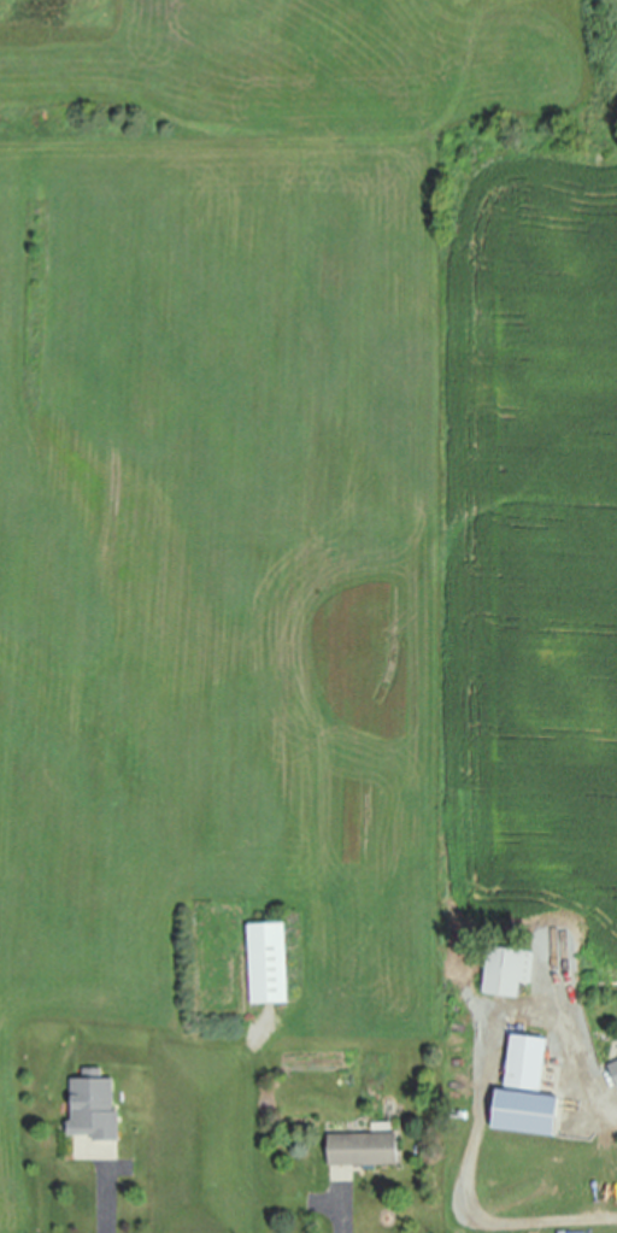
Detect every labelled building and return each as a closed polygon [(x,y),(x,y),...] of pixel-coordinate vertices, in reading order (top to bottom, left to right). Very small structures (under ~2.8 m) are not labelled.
[(251,923),(287,922),(289,1000),(253,1002),(251,923)] [(490,945),(536,951),(533,981),(522,980),(519,996),(484,991),(490,945)] [(583,950),(597,947),(599,957),(584,959),(583,950)] [(548,1038),(542,1090),(507,1085),(513,1033),(548,1038)] [(605,1067),(613,1089),(616,1088),(616,1063),(605,1067)] [(86,1068),(104,1068),(104,1079),(116,1078),(116,1111),(121,1111),(121,1140),(95,1140),(95,1134),(70,1134),(70,1120),(75,1121),(74,1078),(86,1078),(86,1068)] [(499,1090),(559,1097),(556,1134),(494,1127),(499,1090)] [(330,1133),(399,1132),(399,1163),(330,1164),(330,1133)]
